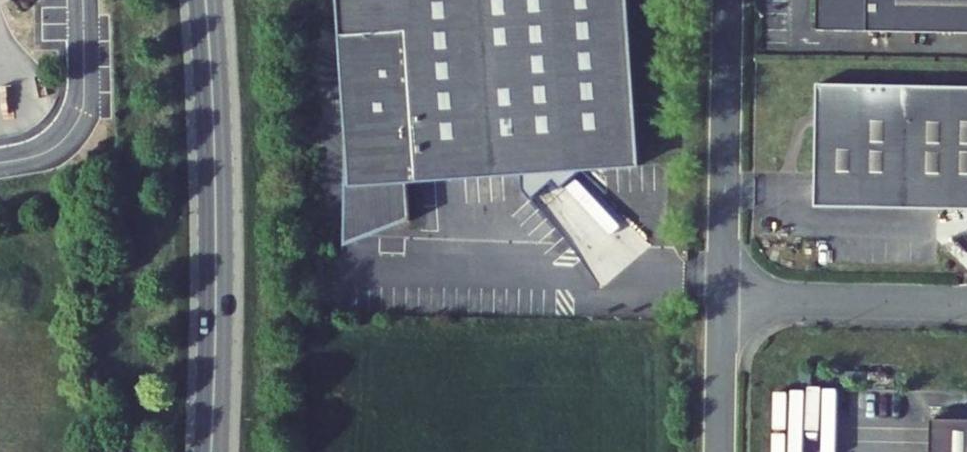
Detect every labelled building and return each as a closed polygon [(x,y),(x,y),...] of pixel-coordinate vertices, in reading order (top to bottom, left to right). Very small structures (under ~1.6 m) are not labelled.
[(349,22),(358,21),(360,56),(360,63),(361,71),(361,78),(360,87),(360,93),(360,100),(359,109),(355,115),(352,120),(349,129),(348,135),(347,143),(348,149),(349,155),(351,161),(359,175),(363,180),(371,187),(379,191),(419,204),(416,168),(646,150),(635,0),(347,0),(349,22)] [(819,32),(966,35),(966,0),(820,0),(819,32)] [(819,83),(817,206),(966,209),(966,86),(819,83)] [(931,420),(930,451),(966,451),(966,420),(931,420)]
